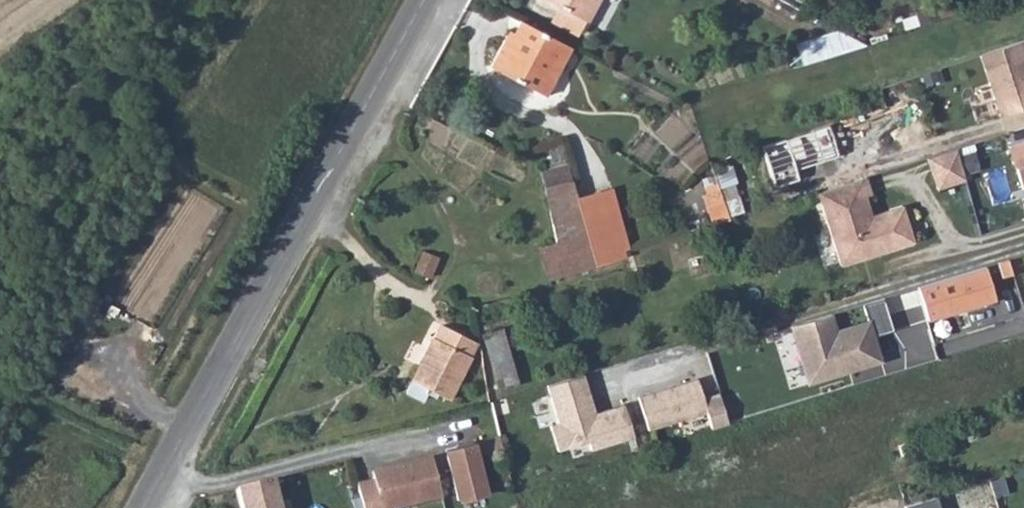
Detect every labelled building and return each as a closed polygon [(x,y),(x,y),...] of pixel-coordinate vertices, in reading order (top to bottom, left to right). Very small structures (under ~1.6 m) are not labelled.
[(584,20),(596,0),(548,0),(558,6),(584,20)] [(577,33),(584,20),(558,6),(551,19),(577,33)] [(543,95),(570,47),(519,21),(507,41),(503,39),(490,66),(543,95)] [(979,55),(1001,115),(1023,108),(1023,57),(1023,40),(979,55)] [(837,148),(829,124),(810,130),(817,154),(837,148)] [(810,130),(784,138),(793,167),(819,158),(817,154),(810,130)] [(1009,147),(1022,189),(1023,188),(1023,142),(1009,147)] [(957,150),(928,159),(937,191),(967,182),(957,150)] [(575,198),(565,165),(541,172),(555,243),(538,247),(547,279),(594,265),(575,198)] [(866,176),(817,192),(841,265),(915,242),(903,205),(871,215),(865,195),(871,193),(866,176)] [(607,220),(617,217),(609,188),(597,191),(607,220)] [(624,250),(627,249),(617,217),(607,220),(597,191),(575,198),(594,265),(626,257),(624,250)] [(989,267),(921,287),(930,315),(998,294),(989,267)] [(833,314),(794,326),(811,382),(884,360),(877,336),(896,330),(886,296),(864,303),(870,321),(838,330),(833,314)] [(468,337),(442,324),(435,337),(432,336),(406,391),(421,399),(427,388),(449,398),(471,353),(468,337)] [(515,373),(501,329),(483,334),(497,377),(515,373)] [(583,372),(549,382),(562,423),(553,426),(560,451),(590,442),(593,450),(637,437),(627,404),(596,414),(583,372)] [(700,379),(640,398),(650,431),(709,413),(714,429),(729,424),(720,394),(706,398),(700,379)] [(460,458),(447,461),(458,502),(491,493),(482,460),(505,454),(502,441),(458,452),(460,458)] [(359,491),(364,507),(406,507),(442,499),(432,457),(382,469),(384,476),(373,478),(375,487),(359,491)] [(236,487),(242,507),(279,507),(272,479),(236,487)] [(904,507),(939,507),(936,497),(904,507)]
